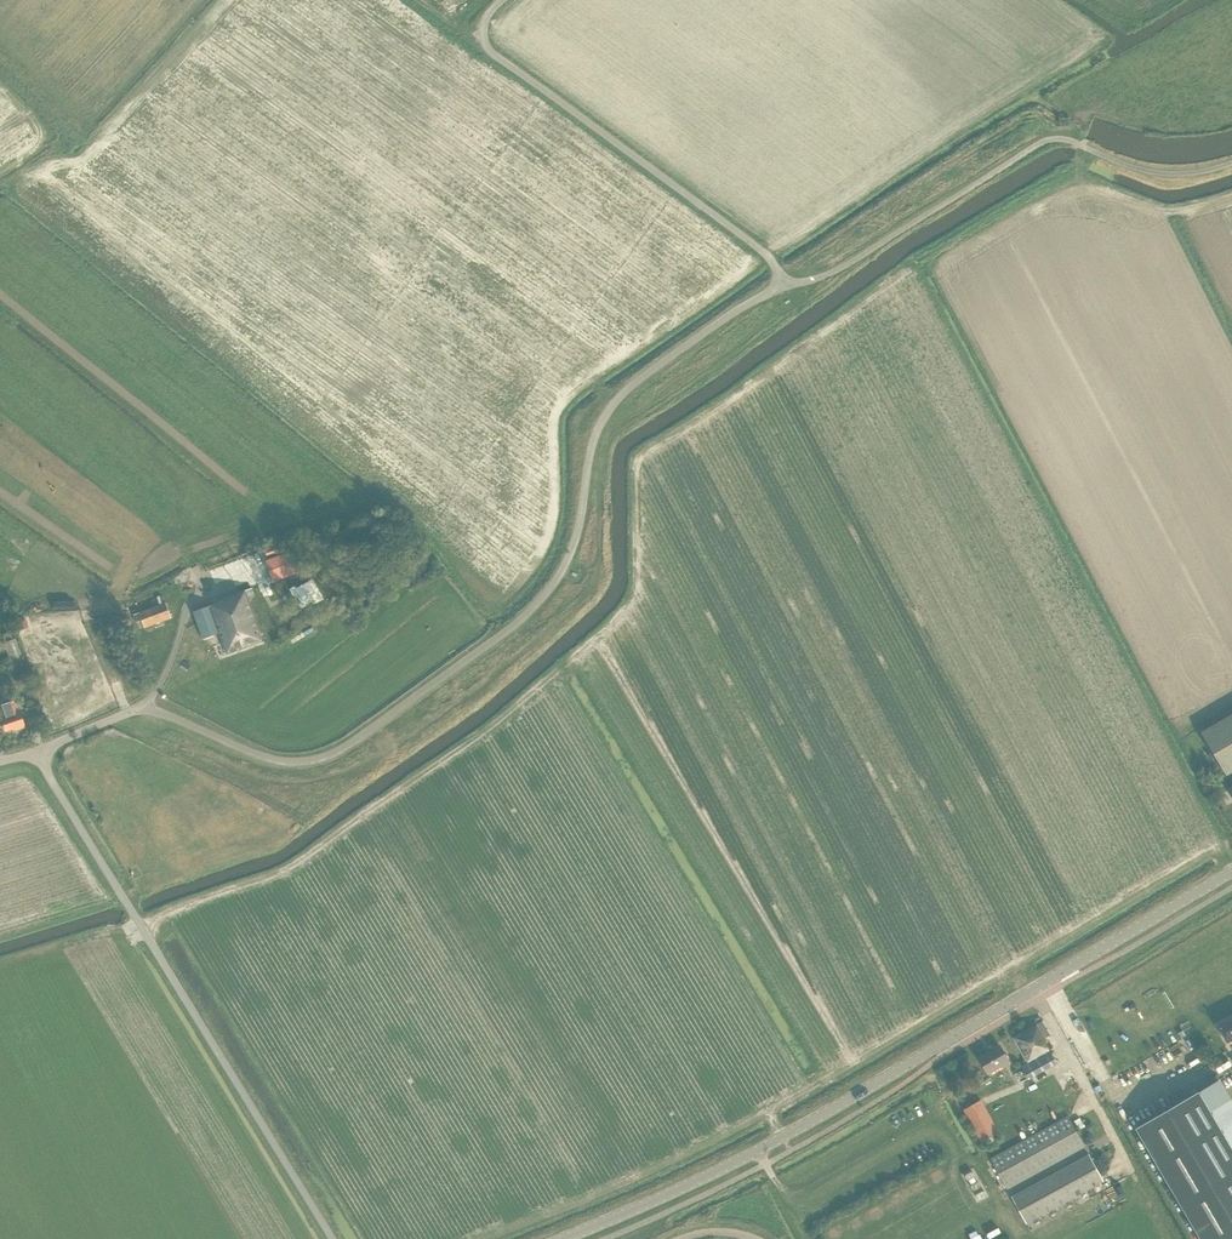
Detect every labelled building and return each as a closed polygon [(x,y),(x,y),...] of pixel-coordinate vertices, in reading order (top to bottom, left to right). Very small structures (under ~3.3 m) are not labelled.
[(275,582),(295,577),(289,555),(269,560),(275,582)] [(322,600),(312,581),(297,588),(296,587),(290,590),(300,609),(312,603),(313,605),(322,600)] [(192,612),(203,639),(220,633),(227,655),(264,641),(248,598),(255,596),(252,588),(220,599),(220,603),(192,612)] [(136,622),(142,620),(145,628),(172,618),(166,602),(165,603),(162,597),(151,600),(153,607),(134,615),(136,622)] [(0,717),(0,719),(5,731),(23,725),(20,712),(19,712),(14,700),(0,705),(0,717)] [(1200,732),(1227,776),(1231,773),(1231,713),(1200,732)] [(1218,1024),(1224,1037),(1227,1043),(1231,1040),(1231,1017),(1218,1024)] [(1026,1062),(1021,1065),(1029,1079),(1057,1063),(1049,1050),(1050,1050),(1046,1042),(1048,1041),(1047,1038),(1051,1035),(1043,1020),(1013,1037),(1026,1062)] [(993,1053),(981,1060),(990,1074),(1010,1063),(999,1045),(991,1050),(993,1053)] [(1135,1129),(1200,1238),(1231,1238),(1231,1147),(1199,1092),(1135,1129)] [(981,1143),(999,1132),(981,1099),(963,1110),(981,1143)] [(1085,1147),(1068,1116),(991,1158),(1007,1189),(1085,1147)] [(1104,1181),(1089,1154),(1011,1196),(1026,1224),(1104,1181)] [(966,1173),(965,1175),(967,1179),(969,1180),(971,1179),(973,1182),(971,1183),(971,1186),(973,1190),(974,1190),(980,1187),(980,1184),(979,1181),(977,1181),(975,1176),(975,1175),(972,1171),(971,1170),(966,1173)] [(976,1193),(976,1196),(977,1199),(980,1199),(986,1196),(986,1194),(984,1190),(983,1190),(976,1193)]
